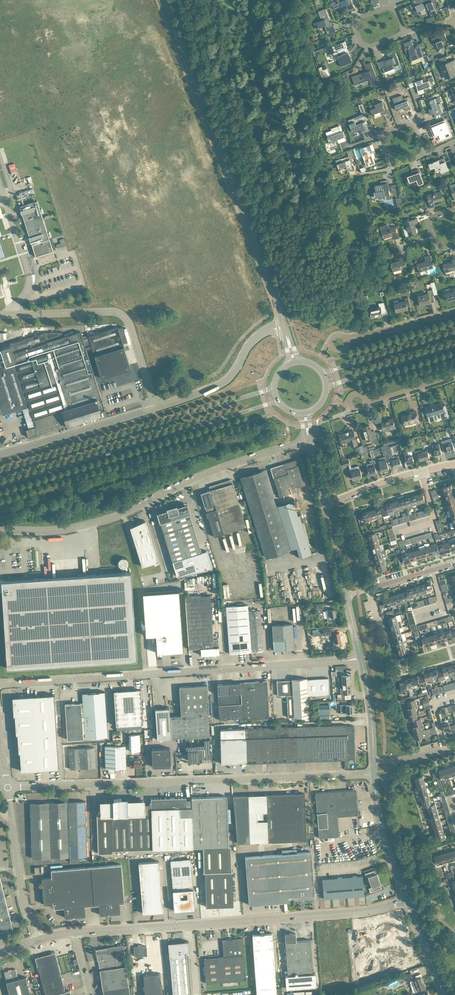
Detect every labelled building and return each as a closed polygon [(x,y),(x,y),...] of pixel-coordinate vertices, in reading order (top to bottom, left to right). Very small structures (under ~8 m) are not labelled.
[(332,2),(334,9),(346,5),(348,10),(354,8),(352,0),(338,0),(337,0),(332,2)] [(410,5),(414,16),(422,13),(421,11),(428,8),(429,11),(431,16),(437,14),(435,9),(435,10),(432,4),(438,2),(437,0),(422,0),(410,5)] [(326,9),(318,12),(321,21),(316,23),(318,28),(324,25),(328,34),(336,31),(334,25),(332,26),(326,9)] [(432,39),(434,45),(437,44),(440,50),(445,48),(442,42),(447,40),(445,33),(432,39)] [(407,55),(408,55),(411,61),(423,56),(420,50),(421,49),(420,45),(416,46),(416,48),(414,49),(411,40),(404,43),(406,48),(404,49),(407,55)] [(352,62),(349,55),(348,52),(346,47),(347,47),(345,41),(332,46),(332,44),(326,47),(329,54),(334,52),(336,57),(337,56),(341,66),(342,66),(341,65),(344,64),(345,65),(352,62)] [(384,60),(380,62),(383,68),(384,72),(394,68),(394,67),(400,64),(395,51),(388,53),(390,59),(384,61),(384,60)] [(440,65),(445,78),(451,76),(451,77),(452,77),(451,76),(454,75),(454,71),(453,66),(454,65),(454,60),(440,65)] [(361,82),(370,79),(372,87),(381,83),(379,76),(377,77),(372,62),(365,64),(368,71),(357,75),(357,74),(352,77),(355,85),(361,83),(361,82)] [(321,67),(319,68),(323,78),(330,75),(328,68),(323,70),(321,67)] [(415,81),(413,76),(415,75),(406,78),(409,85),(409,84),(408,83),(415,81)] [(420,94),(424,92),(423,88),(428,86),(428,87),(429,87),(429,86),(432,85),(430,85),(429,82),(433,80),(433,81),(434,81),(432,76),(432,77),(427,78),(428,81),(423,83),(422,79),(414,82),(416,86),(416,85),(420,94)] [(409,96),(403,98),(402,95),(393,98),(395,105),(397,110),(398,110),(399,110),(399,109),(405,107),(406,111),(411,109),(409,104),(411,103),(409,96)] [(441,103),(439,97),(430,101),(430,102),(430,103),(430,102),(432,108),(429,109),(431,114),(435,113),(436,115),(441,113),(440,112),(443,111),(440,103),(441,103)] [(374,103),(369,105),(370,109),(372,114),(374,114),(376,117),(386,113),(385,110),(387,109),(385,104),(384,105),(383,101),(375,104),(374,103)] [(362,114),(348,120),(349,123),(349,124),(352,129),(353,132),(354,131),(354,132),(355,131),(360,129),(362,132),(366,130),(364,124),(367,123),(366,121),(366,120),(365,121),(364,119),(365,119),(368,118),(366,112),(361,113),(362,114)] [(433,126),(432,127),(433,131),(434,131),(435,135),(436,135),(439,134),(439,136),(441,139),(446,137),(451,135),(451,134),(450,135),(445,122),(445,121),(433,126)] [(332,131),(326,132),(329,142),(331,142),(332,142),(331,141),(337,139),(339,143),(343,141),(341,135),(345,134),(343,131),(341,132),(339,126),(331,128),(332,131)] [(363,156),(366,163),(369,162),(370,164),(369,165),(375,163),(373,156),(374,155),(374,156),(374,154),(376,153),(372,144),(358,149),(361,157),(363,156)] [(337,164),(339,169),(340,169),(341,169),(341,168),(347,166),(348,170),(352,168),(350,162),(353,162),(352,159),(354,158),(352,150),(347,151),(349,156),(341,159),(341,158),(336,160),(337,164)] [(429,164),(431,169),(435,168),(437,171),(440,170),(442,172),(449,170),(446,161),(440,163),(438,160),(433,162),(432,162),(429,164)] [(408,178),(407,178),(408,179),(409,182),(413,181),(414,184),(418,182),(419,185),(424,183),(418,169),(418,170),(413,172),(414,175),(407,177),(408,178)] [(390,194),(387,179),(387,180),(381,182),(382,184),(375,186),(375,187),(375,188),(376,191),(374,191),(375,198),(390,194)] [(443,197),(443,196),(442,196),(441,192),(427,195),(431,207),(435,206),(434,202),(443,199),(442,197),(443,197)] [(37,200),(19,206),(21,211),(20,211),(21,215),(23,222),(24,221),(29,237),(30,241),(31,241),(35,256),(53,251),(37,200)] [(405,222),(407,228),(404,229),(406,236),(414,234),(415,234),(415,233),(417,233),(414,224),(419,223),(417,218),(405,222)] [(395,226),(388,228),(388,225),(381,227),(383,235),(383,236),(384,238),(393,235),(394,240),(399,238),(395,226)] [(59,242),(60,246),(70,244),(68,236),(63,237),(64,241),(59,242)] [(392,266),(393,271),(407,267),(403,255),(399,256),(400,260),(391,263),(392,265),(391,265),(392,266)] [(426,261),(417,264),(418,266),(417,266),(417,267),(418,267),(419,271),(420,271),(427,269),(433,267),(429,255),(425,257),(426,261)] [(444,267),(446,272),(454,269),(454,256),(451,257),(452,262),(443,264),(444,266),(443,266),(444,267)] [(454,288),(454,290),(446,293),(448,301),(454,299),(454,288)] [(428,293),(418,296),(421,305),(431,303),(431,302),(435,302),(432,289),(428,290),(428,293)] [(394,301),(393,301),(394,304),(395,308),(395,309),(396,312),(400,311),(408,309),(408,307),(411,307),(408,297),(404,298),(405,301),(399,303),(398,300),(397,300),(394,301)] [(386,312),(384,302),(379,303),(380,308),(374,309),(374,308),(370,309),(372,318),(372,317),(376,317),(376,318),(380,317),(379,316),(382,315),(383,315),(382,313),(386,312)] [(129,365),(125,350),(123,346),(123,343),(118,329),(117,326),(88,335),(89,337),(90,343),(101,378),(131,369),(129,365)] [(131,342),(130,336),(131,336),(128,326),(122,327),(127,344),(131,342)] [(85,345),(83,339),(80,331),(62,337),(61,336),(63,336),(62,332),(44,332),(0,346),(2,352),(0,353),(0,409),(2,415),(22,409),(29,428),(26,429),(28,437),(34,435),(101,415),(100,411),(105,410),(85,345)] [(426,406),(425,407),(430,422),(435,420),(433,414),(440,413),(441,419),(449,417),(446,405),(443,406),(442,403),(435,405),(431,406),(426,407),(426,406)] [(402,416),(404,424),(411,422),(412,424),(419,421),(416,411),(411,412),(411,413),(402,416)] [(382,425),(382,426),(383,426),(384,431),(395,427),(392,418),(388,419),(389,420),(382,422),(382,425)] [(363,427),(367,441),(376,438),(374,430),(371,431),(370,428),(371,428),(371,427),(370,427),(369,425),(363,427)] [(346,433),(339,435),(340,437),(340,438),(342,443),(349,440),(351,447),(357,445),(355,439),(356,438),(353,430),(348,432),(348,431),(345,432),(346,433)] [(451,438),(441,441),(445,452),(448,452),(448,453),(454,451),(452,443),(451,438)] [(442,454),(439,443),(432,445),(429,446),(431,451),(434,450),(435,456),(442,454)] [(390,444),(385,445),(388,454),(389,458),(392,457),(393,456),(391,447),(390,444)] [(365,452),(363,445),(356,447),(358,454),(365,452)] [(407,452),(404,453),(407,464),(414,462),(412,454),(412,453),(412,451),(411,450),(408,451),(407,452)] [(430,458),(427,451),(416,454),(417,460),(420,459),(420,460),(426,459),(426,458),(428,457),(428,458),(430,458)] [(389,469),(386,460),(389,459),(389,458),(388,454),(384,455),(385,456),(378,458),(379,461),(382,471),(383,471),(382,470),(386,469),(386,470),(389,469)] [(399,455),(393,456),(392,457),(393,460),(395,467),(402,465),(399,455)] [(296,460),(282,464),(282,465),(281,465),(281,466),(279,467),(279,465),(270,468),(279,496),(293,492),(292,489),(291,489),(295,488),(293,479),(296,487),(304,485),(296,460)] [(376,473),(373,462),(373,460),(369,460),(370,463),(367,464),(370,475),(376,473)] [(362,477),(360,469),(359,465),(355,467),(355,468),(350,469),(351,474),(352,474),(354,479),(362,477)] [(287,551),(263,470),(238,477),(262,559),(287,551)] [(231,479),(214,485),(215,486),(209,487),(210,490),(201,493),(205,508),(207,512),(206,512),(214,537),(246,526),(231,479)] [(451,485),(442,487),(444,493),(452,491),(451,485)] [(454,496),(452,491),(444,493),(446,499),(454,496)] [(425,503),(423,493),(417,495),(419,503),(422,502),(422,503),(425,503)] [(419,503),(417,495),(411,497),(413,505),(416,504),(417,505),(419,505),(419,503)] [(454,496),(446,499),(448,505),(454,502),(454,499),(454,496)] [(413,505),(411,497),(404,499),(407,506),(413,505)] [(311,553),(299,515),(301,514),(300,511),(300,510),(299,507),(298,504),(297,501),(297,499),(293,501),(274,506),(288,550),(296,548),(299,557),(311,553)] [(407,506),(404,499),(398,500),(401,508),(407,506)] [(401,508),(398,500),(392,502),(395,510),(401,508)] [(395,510),(392,502),(386,504),(387,506),(388,512),(395,510)] [(388,512),(387,506),(386,504),(382,505),(383,507),(381,508),(383,515),(389,514),(388,512)] [(177,576),(212,569),(207,550),(201,552),(189,514),(190,514),(189,509),(188,509),(188,508),(187,507),(186,506),(185,505),(183,505),(182,506),(182,505),(177,507),(177,505),(166,508),(167,510),(162,511),(162,512),(161,512),(160,513),(159,514),(158,515),(158,517),(159,518),(158,518),(160,523),(177,576)] [(383,515),(381,508),(375,509),(377,517),(378,520),(382,519),(381,516),(383,515)] [(377,517),(375,509),(369,511),(371,519),(377,517)] [(371,519),(369,511),(362,513),(364,517),(365,521),(371,519)] [(158,561),(145,520),(130,527),(142,566),(158,561)] [(378,539),(376,532),(368,535),(370,541),(378,539)] [(380,545),(378,539),(370,541),(372,547),(380,545)] [(451,550),(449,542),(443,544),(446,552),(451,550)] [(439,552),(437,546),(437,544),(431,546),(434,554),(439,552)] [(443,544),(437,546),(439,552),(440,554),(446,552),(443,544)] [(382,551),(380,545),(372,547),(374,553),(382,551)] [(434,554),(431,546),(425,548),(428,556),(434,554)] [(428,556),(425,548),(420,549),(422,557),(428,556)] [(382,551),(374,553),(375,559),(383,557),(387,555),(386,549),(382,551)] [(411,561),(408,553),(405,554),(404,549),(401,550),(405,563),(411,561)] [(422,557),(420,549),(414,551),(416,559),(422,557)] [(416,559),(414,551),(408,553),(411,561),(416,559)] [(123,566),(132,565),(131,556),(122,557),(123,566)] [(385,563),(383,557),(375,559),(377,565),(385,563)] [(387,569),(385,563),(377,565),(379,571),(387,569)] [(137,659),(137,658),(131,572),(1,581),(7,668),(44,666),(137,659)] [(431,582),(425,584),(428,594),(433,593),(433,590),(431,582)] [(428,594),(425,584),(419,586),(421,594),(424,593),(425,595),(428,594)] [(421,594),(419,586),(413,588),(415,596),(421,594)] [(415,596),(413,588),(407,590),(407,591),(409,598),(415,596)] [(179,591),(143,593),(146,635),(155,635),(156,635),(157,653),(166,652),(183,651),(179,591)] [(409,598),(407,591),(401,593),(404,601),(410,599),(409,598)] [(404,601),(401,593),(395,595),(397,603),(404,601)] [(219,654),(219,647),(214,647),(210,595),(185,597),(186,600),(185,600),(189,649),(201,648),(201,655),(201,654),(216,653),(216,654),(219,654)] [(397,603),(395,595),(389,597),(391,605),(395,604),(395,605),(398,604),(397,603)] [(435,596),(429,598),(431,604),(437,602),(436,600),(438,599),(437,595),(435,596)] [(391,605),(389,597),(383,599),(385,606),(388,606),(389,607),(392,606),(391,605)] [(263,651),(259,610),(249,611),(248,611),(247,605),(226,607),(229,653),(251,652),(251,650),(252,650),(253,651),(263,651)] [(335,609),(326,611),(328,622),(335,621),(334,617),(336,616),(335,609)] [(398,622),(397,619),(401,617),(400,614),(388,618),(390,624),(398,622)] [(400,621),(398,622),(390,624),(392,630),(400,628),(402,627),(400,621)] [(294,649),(292,624),(272,625),(274,650),(294,649)] [(330,628),(322,629),(323,634),(329,633),(330,635),(333,635),(335,643),(341,642),(339,632),(334,633),(334,630),(331,631),(330,628)] [(401,634),(400,628),(392,630),(394,636),(401,634)] [(453,638),(451,631),(451,630),(445,632),(447,640),(453,638)] [(447,640),(445,632),(439,633),(442,641),(447,640)] [(442,641),(439,633),(433,635),(436,643),(442,641)] [(403,640),(401,634),(394,636),(395,642),(403,640)] [(436,643),(433,635),(428,637),(430,645),(436,643)] [(430,645),(428,637),(422,638),(424,647),(430,645)] [(407,642),(404,643),(403,640),(395,642),(397,648),(405,646),(408,645),(407,642)] [(407,652),(405,646),(397,648),(399,654),(407,652)] [(451,674),(449,666),(442,668),(443,671),(445,676),(448,675),(449,677),(452,677),(451,674)] [(443,671),(440,672),(439,669),(436,670),(440,680),(446,678),(445,676),(443,671)] [(440,680),(436,670),(430,672),(432,679),(436,678),(437,681),(440,680)] [(432,679),(430,672),(424,674),(425,676),(426,681),(430,680),(431,683),(433,682),(432,679)] [(340,694),(337,694),(337,699),(345,699),(351,698),(351,693),(350,687),(349,683),(350,683),(350,682),(349,682),(349,681),(350,681),(350,679),(350,678),(350,676),(349,676),(349,675),(350,675),(341,676),(342,676),(339,676),(338,677),(338,679),(339,680),(340,680),(340,684),(340,688),(340,694)] [(421,686),(418,675),(415,676),(415,675),(414,675),(412,676),(412,677),(414,685),(417,684),(418,687),(421,686)] [(425,676),(421,677),(420,675),(418,675),(421,686),(427,684),(426,681),(425,676)] [(414,685),(412,677),(405,679),(406,682),(407,687),(408,687),(411,686),(412,688),(415,688),(414,685)] [(307,678),(306,678),(291,679),(292,680),(291,680),(278,681),(277,681),(277,685),(276,685),(276,688),(277,688),(277,696),(286,695),(288,717),(294,717),(309,716),(308,696),(329,695),(328,678),(307,679),(307,678)] [(406,682),(405,679),(399,681),(402,691),(408,689),(408,687),(407,687),(406,682)] [(217,684),(218,705),(219,719),(242,718),(242,719),(269,717),(267,681),(217,684)] [(169,708),(155,709),(157,739),(171,738),(185,737),(190,737),(203,736),(209,736),(208,714),(209,714),(207,685),(180,687),(179,687),(181,715),(170,716),(169,708)] [(141,689),(127,690),(114,691),(116,726),(143,724),(141,689)] [(105,691),(99,692),(99,694),(87,695),(87,693),(87,692),(82,693),(83,703),(65,704),(67,739),(85,738),(107,737),(104,692),(105,691)] [(54,695),(12,697),(14,716),(15,716),(16,734),(17,734),(19,753),(20,753),(21,771),(59,769),(54,695)] [(407,708),(417,705),(415,699),(408,701),(409,705),(406,705),(407,708)] [(353,713),(353,708),(354,708),(354,707),(354,706),(354,705),(353,705),(353,704),(346,705),(340,705),(340,709),(341,713),(347,713),(347,714),(350,714),(350,713),(353,713)] [(329,715),(329,705),(318,706),(318,716),(329,715)] [(409,714),(416,712),(415,708),(418,708),(417,705),(407,708),(409,714)] [(418,718),(417,715),(420,714),(419,711),(416,712),(409,714),(411,721),(413,720),(418,718)] [(412,727),(423,724),(421,717),(418,718),(413,720),(415,723),(412,724),(412,727)] [(452,732),(449,722),(448,719),(441,721),(442,724),(443,724),(445,731),(448,730),(449,733),(452,732)] [(414,733),(425,730),(423,724),(412,727),(414,733)] [(346,725),(220,729),(220,740),(347,735),(348,759),(355,759),(354,752),(354,750),(354,735),(353,735),(353,733),(354,733),(354,725),(346,726),(346,725)] [(434,733),(437,732),(435,727),(425,730),(414,733),(416,739),(425,737),(425,736),(426,735),(426,734),(426,733),(434,731),(434,733)] [(131,751),(140,751),(139,734),(130,735),(131,751)] [(348,759),(347,735),(220,740),(221,764),(348,759)] [(210,751),(210,745),(209,736),(203,736),(204,744),(191,745),(186,746),(186,754),(189,754),(189,761),(199,760),(199,758),(212,758),(211,751),(210,751)] [(126,768),(125,745),(105,746),(105,768),(126,768)] [(95,767),(94,747),(69,749),(70,769),(90,768),(90,769),(94,769),(95,767)] [(152,767),(171,766),(170,747),(151,748),(152,767)] [(130,767),(134,767),(134,766),(141,766),(141,758),(134,758),(134,756),(130,756),(130,767)] [(454,778),(451,767),(445,769),(448,780),(454,778)] [(448,780),(445,769),(439,770),(442,781),(448,780)] [(415,778),(417,784),(425,781),(423,775),(415,778)] [(426,787),(425,781),(417,784),(418,789),(426,787)] [(428,793),(426,787),(418,789),(420,795),(428,793)] [(337,816),(360,815),(359,809),(357,810),(356,790),(315,793),(319,838),(339,836),(337,816)] [(304,793),(233,796),(233,800),(234,800),(237,843),(306,840),(304,793)] [(430,798),(428,793),(420,795),(422,801),(430,798)] [(191,799),(186,800),(186,797),(151,798),(151,802),(150,802),(150,804),(145,805),(145,803),(143,803),(143,800),(126,801),(126,798),(114,800),(114,801),(101,802),(101,812),(98,812),(98,815),(97,815),(98,853),(112,852),(112,850),(166,848),(166,850),(169,850),(169,848),(203,847),(204,872),(202,872),(205,872),(206,907),(233,906),(232,871),(233,871),(231,871),(230,846),(228,846),(227,796),(191,797),(191,799)] [(433,797),(430,798),(422,801),(424,807),(427,806),(432,804),(435,803),(433,797)] [(85,801),(67,802),(69,857),(87,856),(85,801)] [(69,857),(67,802),(30,803),(32,858),(69,857)] [(435,803),(432,804),(427,806),(429,811),(437,809),(435,803)] [(439,815),(437,809),(429,811),(431,817),(439,815)] [(440,820),(439,815),(431,817),(432,823),(440,820)] [(442,826),(440,820),(432,823),(434,829),(442,826)] [(444,832),(442,826),(434,829),(436,834),(444,832)] [(446,838),(444,832),(436,834),(438,840),(446,838)] [(311,851),(245,857),(249,904),(289,901),(289,899),(294,899),(294,901),(303,900),(303,902),(305,901),(305,900),(314,899),(314,894),(311,851)] [(454,859),(452,851),(446,853),(448,861),(454,859)] [(448,861),(446,853),(440,855),(442,863),(448,861)] [(442,863),(440,855),(434,856),(436,864),(442,863)] [(190,859),(170,861),(174,911),(195,909),(190,859)] [(163,911),(159,862),(139,863),(143,913),(163,911)] [(121,864),(88,867),(92,905),(99,904),(100,914),(120,913),(119,903),(124,902),(121,864)] [(92,905),(88,867),(51,870),(51,878),(41,878),(43,904),(53,903),(54,908),(64,907),(65,917),(85,916),(84,905),(92,905)] [(375,870),(366,873),(365,873),(366,878),(368,877),(371,887),(369,888),(370,892),(381,888),(380,884),(377,874),(376,874),(374,870),(375,870)] [(364,895),(362,876),(322,879),(324,899),(364,895)] [(13,928),(12,927),(16,926),(14,919),(11,920),(4,893),(8,892),(7,888),(3,889),(0,878),(0,931),(13,928)] [(400,921),(355,928),(358,947),(356,947),(361,975),(408,967),(400,921)] [(335,929),(326,929),(326,940),(335,940),(335,929)] [(257,994),(277,994),(277,993),(281,993),(280,987),(276,987),(272,933),(264,933),(264,931),(260,931),(260,933),(252,934),(257,994)] [(310,940),(296,941),(296,933),(295,933),(292,933),(292,932),(291,932),(291,931),(290,931),(289,931),(289,932),(288,932),(288,933),(285,934),(285,941),(287,974),(285,975),(286,987),(316,986),(315,973),(313,973),(310,940)] [(246,980),(242,938),(232,939),(232,938),(227,938),(227,939),(222,940),(223,957),(204,958),(206,983),(222,982),(240,980),(246,980)] [(178,941),(178,942),(168,943),(169,953),(168,953),(169,953),(173,994),(193,994),(188,941),(184,942),(184,940),(178,941)] [(335,943),(328,944),(328,954),(348,953),(348,943),(339,943),(339,940),(335,940),(335,943)] [(138,947),(134,947),(134,956),(147,956),(147,946),(142,946),(142,944),(142,945),(139,945),(138,945),(138,947)] [(96,950),(103,989),(104,994),(130,994),(129,985),(133,985),(132,979),(128,979),(122,946),(112,947),(107,948),(106,948),(96,950)] [(35,958),(45,994),(51,994),(65,991),(55,952),(35,958)] [(10,994),(30,994),(25,976),(18,978),(16,969),(4,972),(10,994)] [(145,994),(162,994),(161,994),(159,974),(143,975),(145,994)] [(329,982),(331,987),(352,981),(350,976),(329,982)] [(418,991),(425,988),(421,977),(410,981),(414,992),(418,990),(418,991)]
